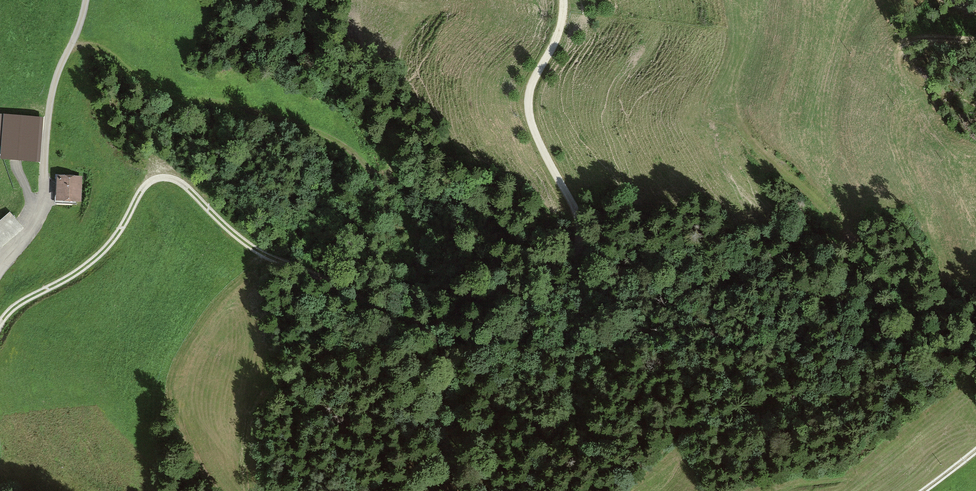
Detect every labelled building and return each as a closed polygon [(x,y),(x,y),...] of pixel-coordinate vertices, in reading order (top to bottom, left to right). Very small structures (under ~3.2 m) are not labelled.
[(0,117),(0,160),(36,161),(36,136),(26,136),(26,117),(0,117)] [(81,178),(60,177),(60,204),(81,204),(81,178)]
